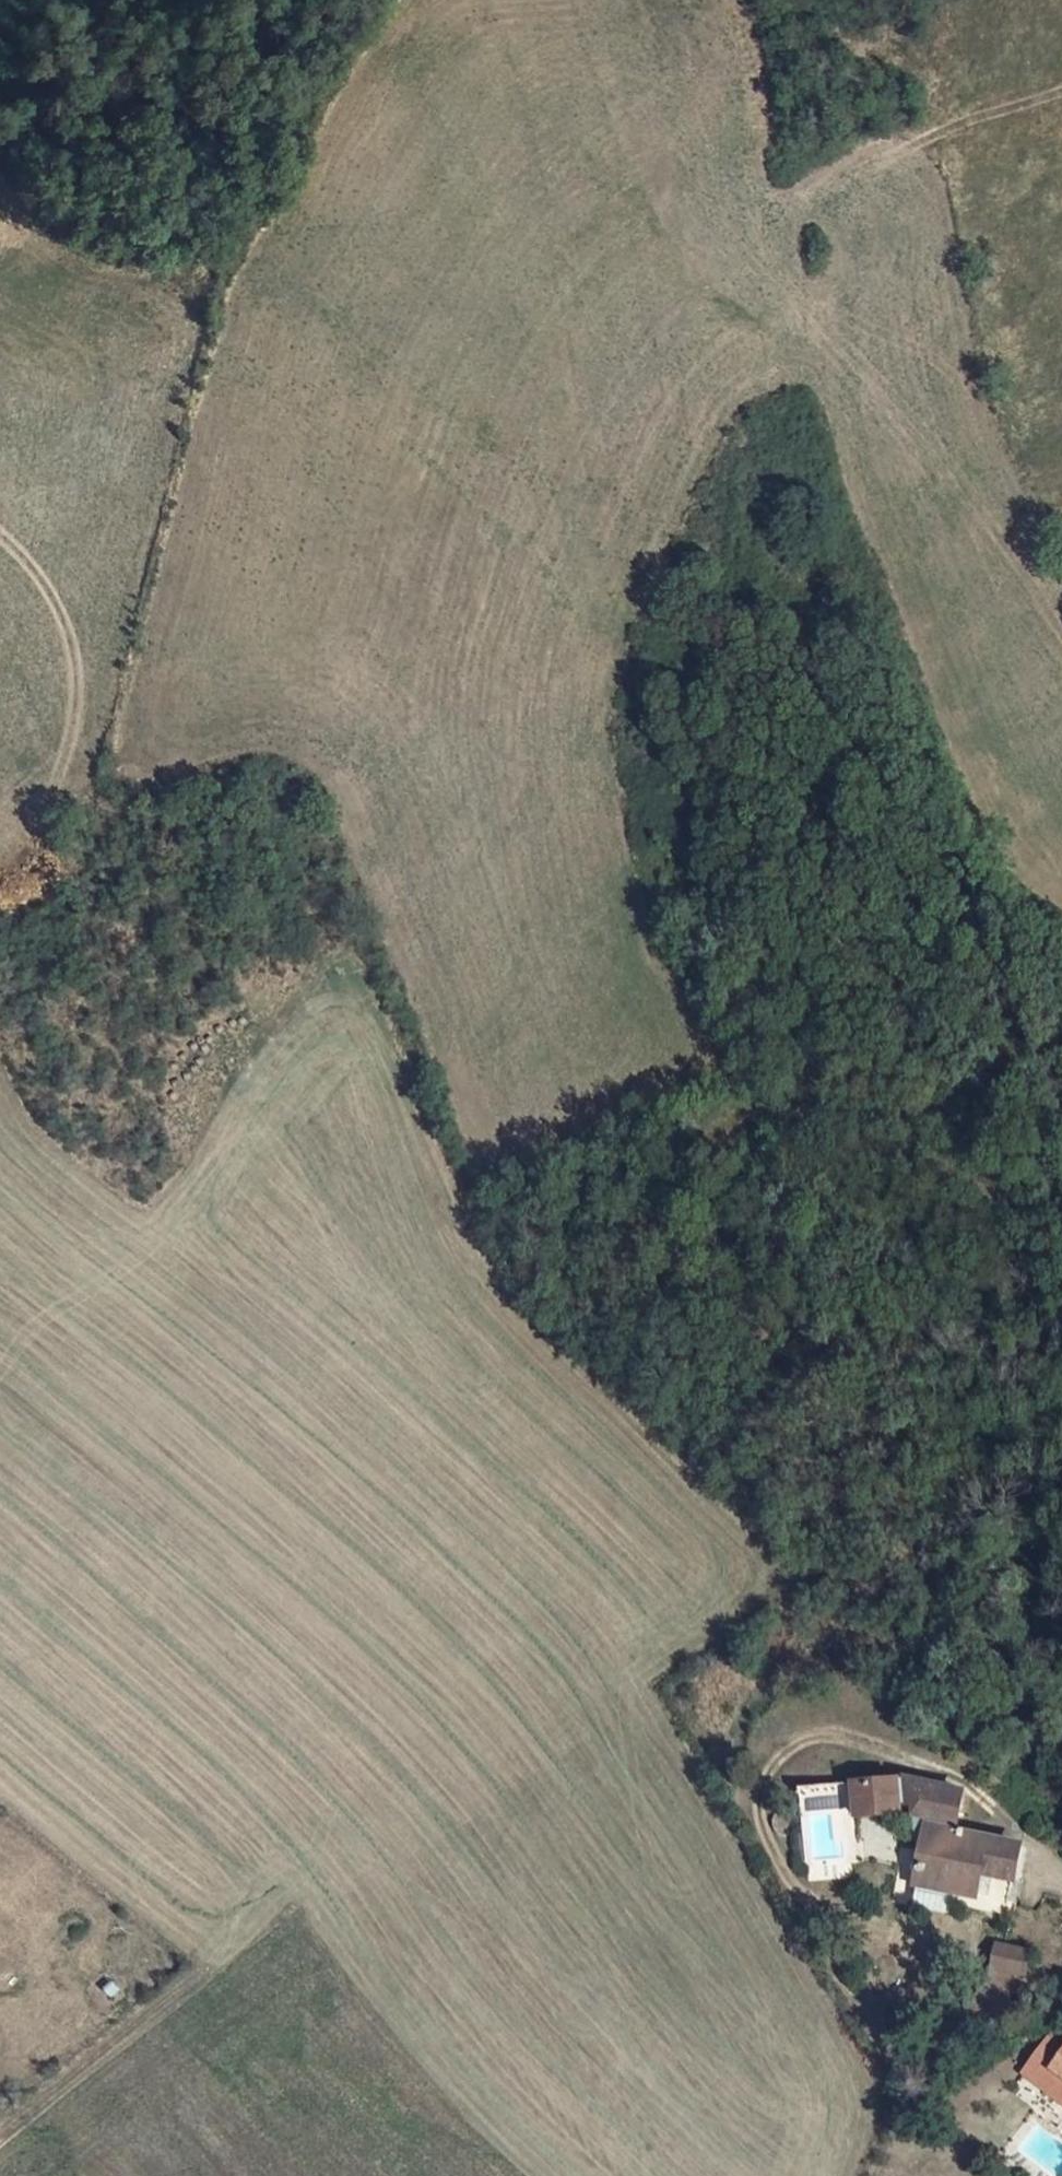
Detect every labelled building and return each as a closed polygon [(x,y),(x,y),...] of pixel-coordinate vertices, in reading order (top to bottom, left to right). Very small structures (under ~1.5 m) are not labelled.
[(966,1842),(975,1804),(932,1793),(932,1786),(870,1788),(870,1822),(881,1822),(881,1814),(914,1815),(915,1807),(931,1807),(931,1854),(938,1856),(929,1889),(967,1899),(984,1903),(990,1880),(1023,1888),(1031,1857),(966,1842)] [(967,1899),(929,1889),(924,1909),(963,1916),(967,1899)] [(1024,1988),(1029,1990),(1036,1967),(1006,1958),(1000,1979),(1024,1988)] [(963,2016),(984,2043),(1011,2023),(1009,2022),(990,1996),(963,2016)] [(1058,2049),(1053,2053),(1061,2062),(1061,2052),(1058,2049)] [(1053,2053),(1029,2083),(1061,2111),(1061,2062),(1053,2053)]
